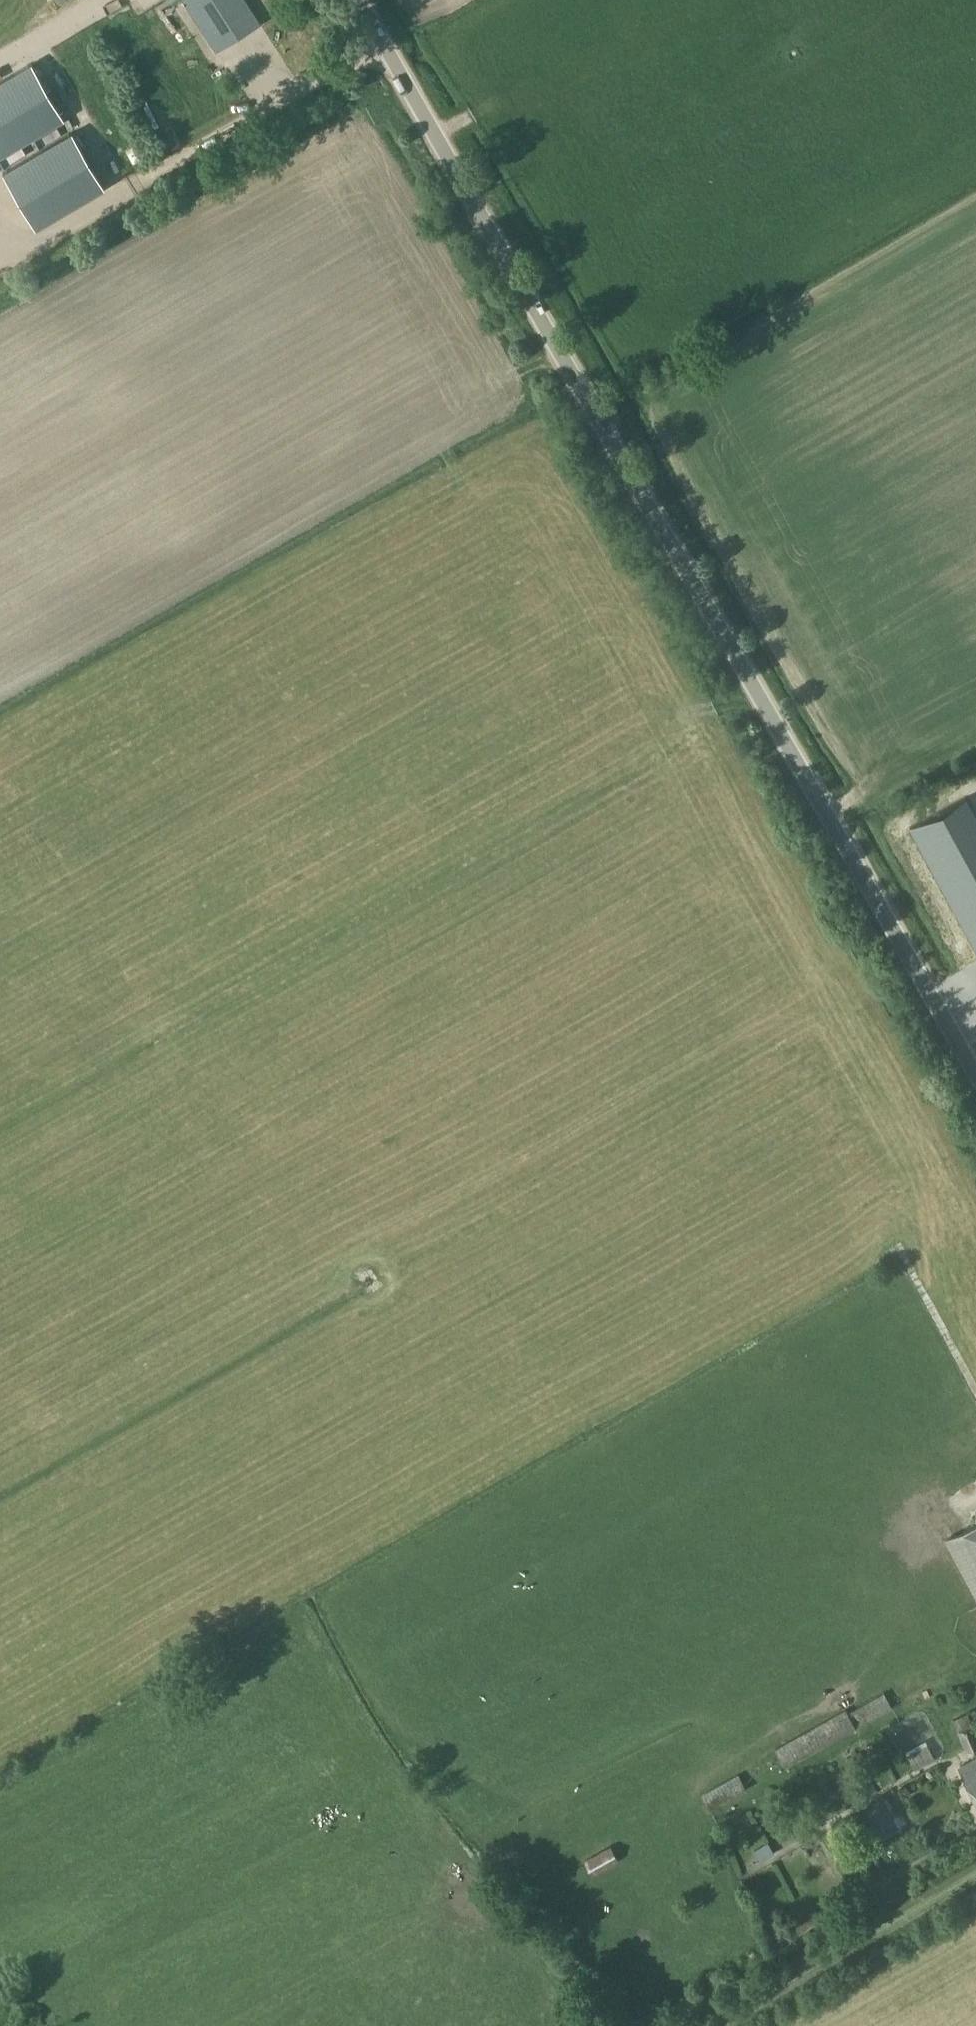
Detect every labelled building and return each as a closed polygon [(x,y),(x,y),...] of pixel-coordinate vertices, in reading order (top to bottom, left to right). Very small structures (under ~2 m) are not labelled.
[(207,5),(187,17),(189,21),(183,25),(204,58),(257,24),(242,0),(204,0),(207,5)] [(64,118),(31,63),(0,81),(0,155),(64,118)] [(104,187),(72,132),(3,173),(35,228),(104,187)] [(961,798),(908,827),(975,950),(975,825),(961,798)] [(975,1597),(975,1523),(945,1539),(975,1597)] [(883,1693),(848,1713),(845,1708),(776,1748),(786,1768),(892,1709),(883,1693)] [(973,1724),(955,1732),(963,1751),(975,1745),(975,1731),(973,1724)] [(915,1768),(935,1758),(925,1740),(905,1751),(915,1768)] [(961,1767),(975,1796),(975,1759),(961,1767)] [(709,1808),(746,1789),(738,1774),(702,1794),(709,1808)] [(879,1797),(856,1809),(872,1841),(895,1830),(879,1797)] [(593,1876),(618,1860),(609,1846),(583,1860),(593,1876)]
